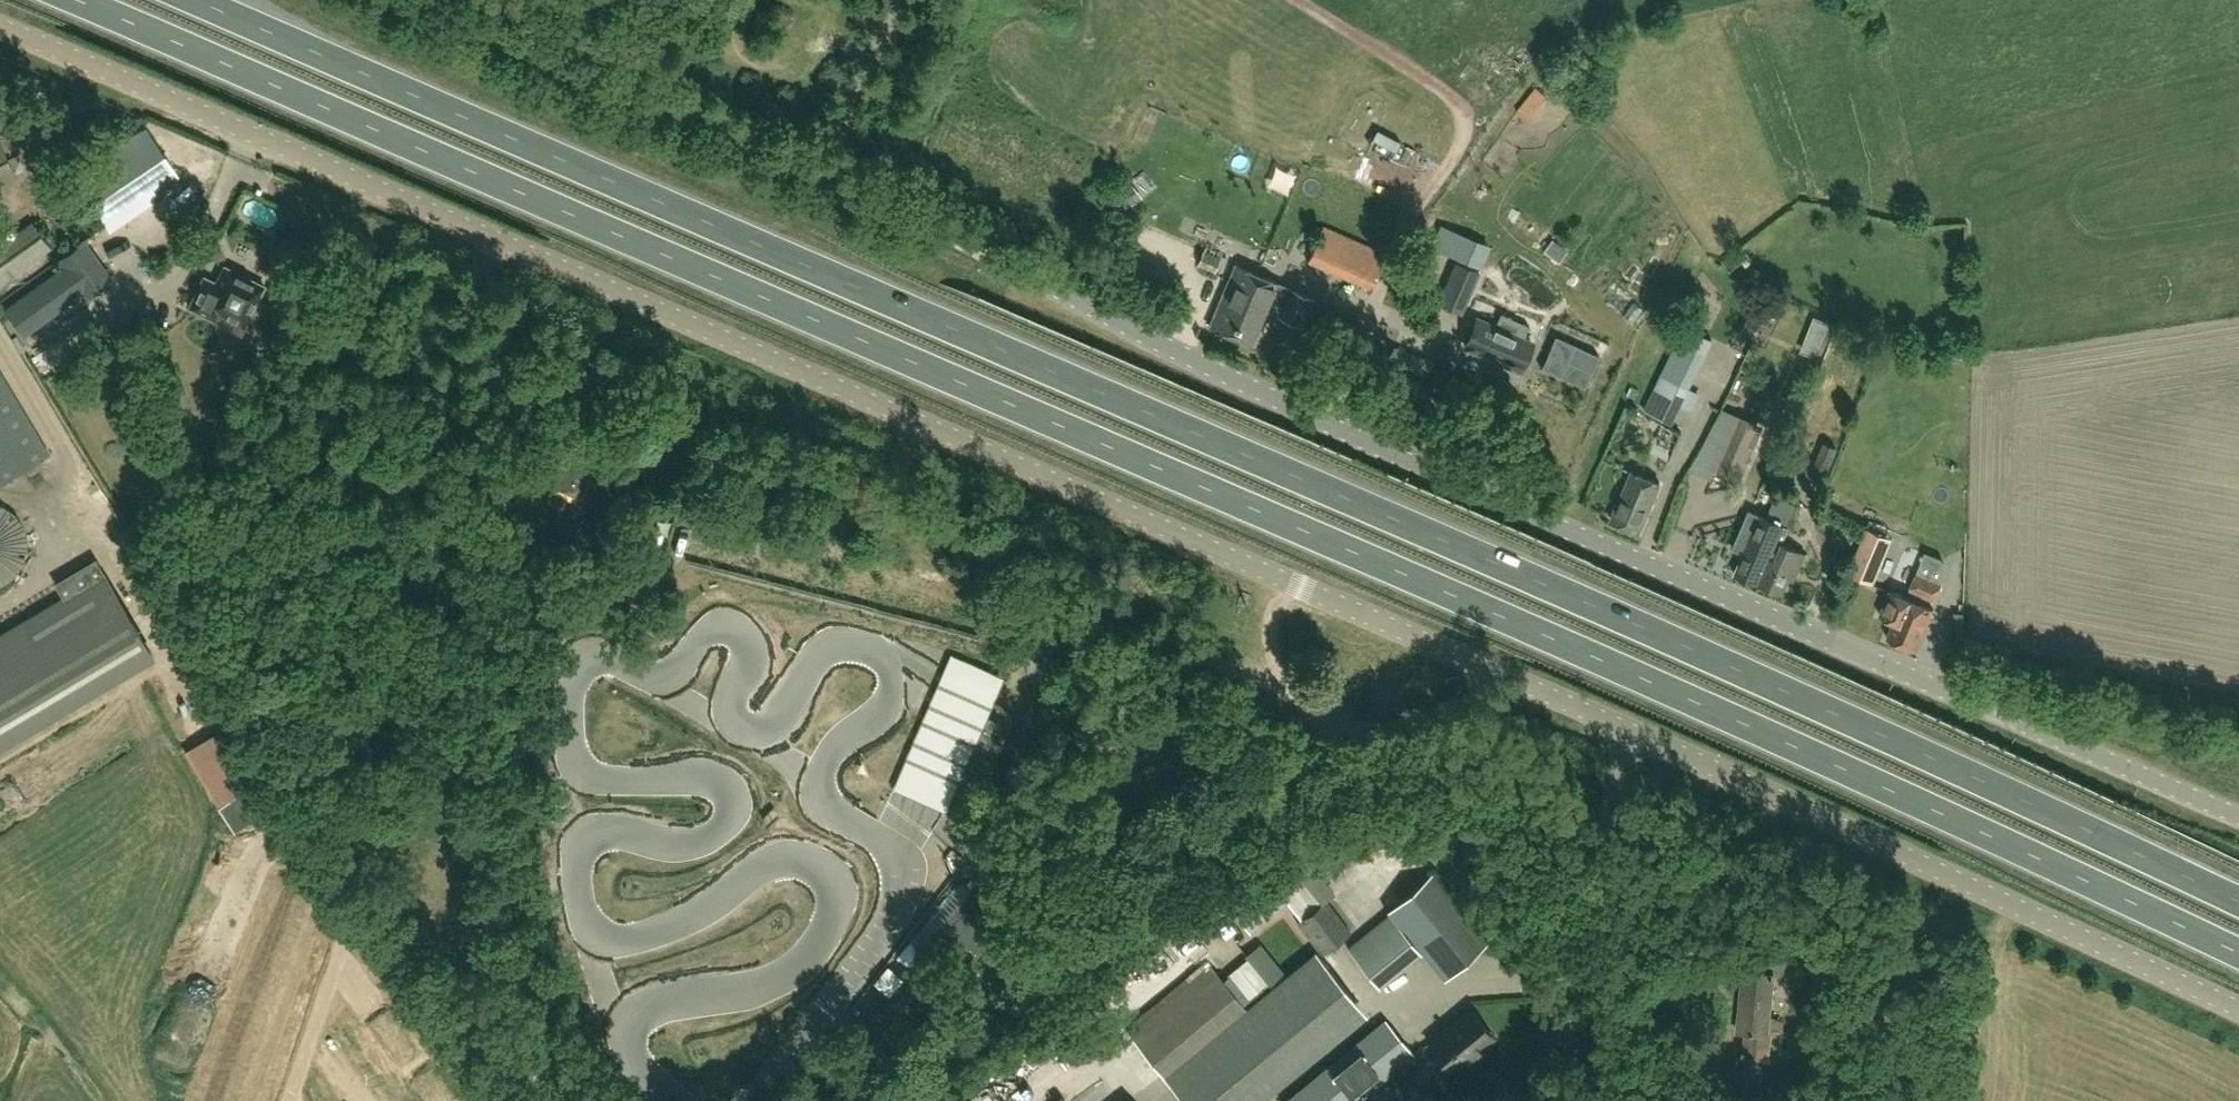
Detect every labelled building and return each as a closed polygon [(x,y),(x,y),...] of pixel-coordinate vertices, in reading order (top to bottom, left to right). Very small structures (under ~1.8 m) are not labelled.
[(1536,88),(1526,99),(1537,108),(1546,96),(1536,88)] [(142,211),(184,182),(159,146),(176,135),(166,121),(149,133),(145,126),(75,168),(110,232),(126,221),(132,230),(147,219),(142,211)] [(0,140),(0,184),(18,175),(0,140)] [(1134,203),(1122,186),(1107,197),(1118,211),(1120,213),(1134,203)] [(51,245),(33,220),(0,244),(0,283),(51,245)] [(1424,221),(1419,239),(1442,245),(1447,228),(1424,221)] [(1368,287),(1384,252),(1322,225),(1306,260),(1368,287)] [(278,228),(275,235),(281,239),(285,231),(278,228)] [(62,265),(4,308),(25,336),(84,293),(87,298),(114,278),(85,239),(58,259),(62,265)] [(1204,250),(1198,266),(1215,272),(1220,256),(1204,250)] [(1462,312),(1471,291),(1465,289),(1474,269),(1456,262),(1438,302),(1462,312)] [(187,307),(242,335),(252,316),(254,316),(255,316),(257,316),(259,315),(261,314),(263,313),(264,312),(265,310),(265,308),(266,307),(266,305),(265,303),(264,301),(263,299),(262,297),(261,297),(267,285),(224,263),(216,280),(204,274),(187,307)] [(1302,326),(1314,297),(1234,264),(1208,325),(1254,344),(1268,310),(1277,314),(1276,315),(1302,326)] [(1746,314),(1738,330),(1751,337),(1759,320),(1746,314)] [(1815,316),(1811,324),(1832,332),(1835,324),(1815,316)] [(1521,369),(1532,342),(1476,318),(1465,345),(1521,369)] [(1661,374),(1645,407),(1673,421),(1681,405),(1693,411),(1702,393),(1689,387),(1713,338),(1685,324),(1662,374),(1661,374)] [(1584,387),(1599,354),(1555,335),(1541,367),(1584,387)] [(1428,375),(1433,361),(1419,355),(1414,369),(1428,375)] [(0,365),(0,477),(3,481),(53,450),(0,365)] [(1402,374),(1396,391),(1423,400),(1429,384),(1402,374)] [(1723,408),(1703,444),(1725,454),(1740,420),(1742,416),(1723,408)] [(1743,480),(1765,430),(1740,420),(1725,454),(1719,469),(1743,480)] [(1827,480),(1840,449),(1828,444),(1814,474),(1827,480)] [(533,482),(585,506),(598,480),(603,483),(609,470),(559,446),(553,458),(546,455),(533,482)] [(1639,533),(1661,483),(1633,471),(1611,521),(1639,533)] [(1786,544),(1801,506),(1778,496),(1768,518),(1752,511),(1736,548),(1738,548),(1739,546),(1746,550),(1736,574),(1761,585),(1773,559),(1777,561),(1785,544),(1786,544)] [(660,524),(667,506),(656,502),(649,520),(660,524)] [(25,572),(6,517),(1,518),(0,515),(0,581),(25,572)] [(1863,529),(1843,577),(1869,588),(1889,540),(1863,529)] [(1808,554),(1786,544),(1785,544),(1777,561),(1773,559),(1761,585),(1783,595),(1789,580),(1795,583),(1808,554)] [(1916,567),(1935,569),(1937,558),(1918,556),(1916,567)] [(150,652),(97,563),(55,587),(63,601),(0,638),(0,741),(150,652)] [(675,571),(672,583),(691,588),(695,575),(675,571)] [(1916,573),(1909,589),(1934,600),(1941,583),(1916,573)] [(690,600),(708,603),(711,591),(692,588),(690,600)] [(1916,649),(1934,607),(1891,589),(1880,614),(1894,620),(1887,637),(1916,649)] [(897,780),(895,786),(948,809),(950,804),(1003,676),(995,673),(950,654),(941,676),(913,742),(905,761),(897,780)] [(990,773),(1009,732),(998,727),(1001,720),(992,716),(953,799),(947,811),(967,821),(990,773)] [(186,745),(235,824),(258,810),(243,787),(253,781),(219,725),(186,745)] [(1307,857),(1293,867),(1300,878),(1320,903),(1325,899),(1334,892),(1307,857)] [(1390,913),(1348,947),(1373,979),(1379,986),(1421,952),(1443,979),(1449,974),(1488,942),(1432,873),(1387,910),(1390,913)] [(1300,878),(1281,892),(1288,901),(1301,918),(1320,903),(1300,878)] [(895,989),(867,1022),(891,1043),(914,1017),(912,1015),(947,974),(955,980),(1008,919),(1020,905),(990,879),(978,894),(961,879),(910,938),(920,947),(927,953),(895,989)] [(1250,931),(1288,901),(1281,892),(1274,884),(1236,914),(1250,931)] [(1350,931),(1325,899),(1320,903),(1301,918),(1297,921),(1322,953),(1350,931)] [(1261,942),(1279,968),(1300,953),(1282,927),(1261,942)] [(1354,999),(1315,951),(1246,1008),(1211,964),(1128,1032),(1185,1100),(1230,1100),(1354,999)] [(1745,955),(1743,970),(1774,973),(1785,974),(1787,960),(1745,955)] [(1247,958),(1227,975),(1248,999),(1268,983),(1247,958)] [(1768,1032),(1774,973),(1743,970),(1737,1030),(1746,1031),(1743,1055),(1767,1057),(1769,1032),(1768,1032)] [(1451,1070),(1493,1036),(1470,1008),(1454,1021),(1456,1023),(1448,1030),(1446,1028),(1429,1042),(1451,1070)] [(1769,1019),(1768,1032),(1769,1032),(1782,1033),(1783,1021),(1769,1019)] [(1411,1056),(1382,1021),(1285,1100),(1357,1100),(1411,1056)] [(1275,1098),(1323,1057),(1316,1050),(1269,1090),(1275,1098)]
